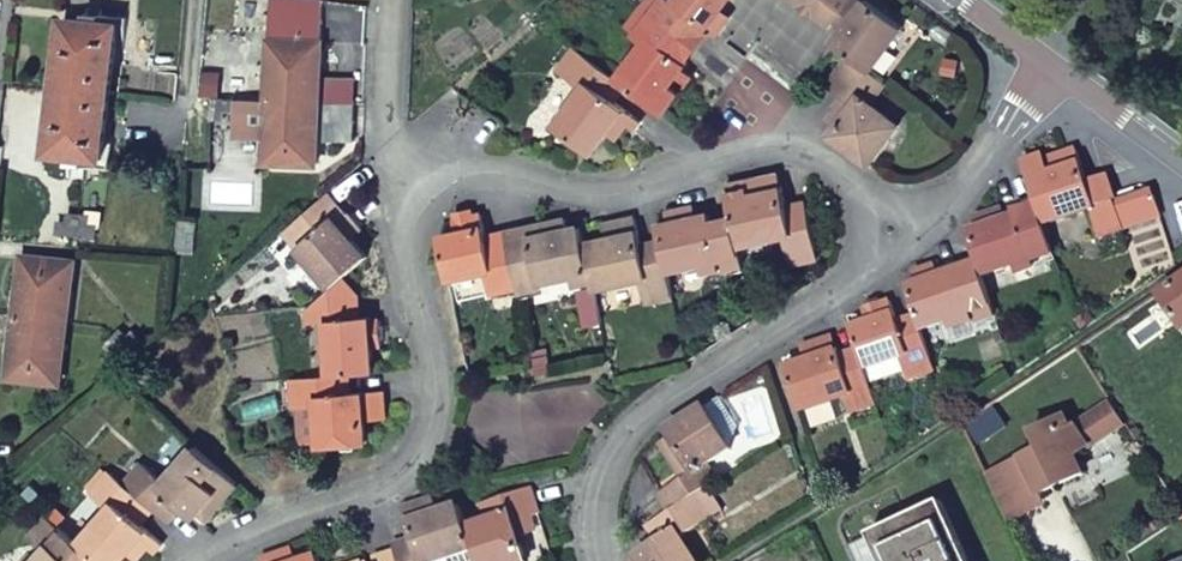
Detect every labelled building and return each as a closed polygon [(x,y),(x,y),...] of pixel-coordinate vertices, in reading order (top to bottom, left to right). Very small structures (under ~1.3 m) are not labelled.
[(320,0),(272,0),(268,100),(320,102),(321,85),(324,0),(320,0)] [(644,5),(691,40),(703,24),(711,31),(720,37),(734,18),(725,11),(733,0),(648,0),(644,5)] [(802,10),(810,0),(788,0),(802,10)] [(812,18),(825,0),(810,0),(802,10),(812,18)] [(873,72),(905,27),(869,0),(866,0),(864,3),(861,0),(825,0),(812,18),(828,31),(836,20),(845,28),(834,44),(849,55),(873,72)] [(691,40),(644,5),(627,27),(646,41),(618,77),(628,84),(667,113),(683,91),(674,84),(686,68),(690,63),(689,62),(680,55),(691,40)] [(102,156),(111,88),(118,23),(100,22),(66,18),(58,84),(51,152),(69,154),(85,155),(102,156)] [(680,55),(689,62),(711,31),(703,24),(691,40),(680,55)] [(556,126),(574,139),(593,153),(610,132),(628,109),(616,99),(628,84),(618,77),(579,48),(560,71),(584,90),(556,126)] [(886,83),(873,72),(849,55),(825,87),(841,98),(845,101),(837,111),(828,122),(837,128),(831,136),(845,147),(871,166),(901,124),(872,102),(886,83)] [(674,84),(683,91),(694,74),(686,68),(674,84)] [(355,86),(321,85),(320,102),(355,103),(355,86)] [(233,99),(215,98),(214,117),(225,117),(225,121),(237,121),(236,106),(232,106),(233,99)] [(320,102),(268,100),(267,160),(319,163),(319,138),(320,102)] [(353,140),(355,103),(320,102),(319,138),(353,140)] [(628,109),(610,132),(617,138),(630,123),(635,127),(642,118),(628,109)] [(1024,166),(1040,210),(1045,226),(1088,211),(1098,237),(1126,228),(1108,176),(1088,182),(1076,149),(1024,166)] [(69,154),(51,152),(40,151),(38,167),(67,170),(69,154)] [(778,173),(771,175),(774,189),(784,186),(782,175),(778,173)] [(741,183),(726,188),(733,217),(740,247),(785,237),(791,264),(819,258),(807,201),(789,204),(784,186),(774,189),(771,175),(756,179),(741,183)] [(329,195),(286,231),(334,285),(344,276),(369,255),(353,237),(360,231),(356,226),(347,216),(329,195)] [(740,247),(733,217),(713,222),(711,212),(696,217),(694,207),(668,213),(670,222),(659,225),(662,241),(669,272),(721,262),(722,271),(745,267),(740,247)] [(455,220),(470,216),(469,208),(454,211),(455,220)] [(60,232),(77,233),(80,213),(70,211),(70,209),(59,209),(58,219),(61,220),(60,232)] [(982,272),(983,275),(1034,259),(1034,261),(1054,254),(1045,226),(1040,210),(1011,220),(1008,211),(979,221),(981,229),(968,232),(982,272)] [(80,213),(77,233),(96,234),(97,222),(101,223),(102,212),(90,211),(90,213),(80,213)] [(440,236),(449,280),(484,272),(490,295),(518,289),(506,241),(504,231),(486,234),(481,214),(470,216),(455,220),(457,232),(440,236)] [(518,289),(519,294),(539,289),(538,285),(592,273),(584,243),(581,229),(580,224),(567,227),(564,217),(544,221),(546,232),(528,236),(506,241),(518,289)] [(628,234),(639,232),(635,218),(625,220),(628,234)] [(178,220),(176,251),(192,253),(195,221),(178,220)] [(592,273),(596,290),(640,280),(645,303),(675,298),(669,272),(662,241),(642,245),(639,232),(628,234),(625,220),(602,225),(604,238),(584,243),(592,273)] [(546,232),(544,221),(526,226),(528,236),(546,232)] [(22,256),(15,316),(66,321),(73,261),(22,256)] [(977,322),(996,314),(983,275),(982,272),(961,278),(958,269),(939,275),(936,266),(916,273),(917,280),(907,284),(918,315),(923,330),(973,313),(977,322)] [(334,285),(306,308),(307,322),(327,321),(330,375),(350,373),(376,371),(374,346),(371,322),(371,318),(361,319),(358,294),(344,276),(334,285)] [(1181,327),(1181,280),(1161,295),(1181,327)] [(604,323),(597,291),(581,295),(589,326),(604,323)] [(867,306),(869,311),(883,306),(881,301),(867,306)] [(872,320),(850,327),(858,349),(866,370),(901,358),(906,373),(909,380),(937,371),(923,330),(918,315),(899,322),(892,303),(883,306),(869,311),(872,320)] [(66,321),(15,316),(9,378),(60,382),(66,321)] [(371,322),(374,346),(381,346),(380,338),(379,324),(379,320),(371,322)] [(114,364),(127,352),(114,336),(106,342),(112,350),(106,355),(114,364)] [(829,353),(838,350),(834,337),(824,340),(829,353)] [(866,370),(858,349),(840,356),(838,350),(829,353),(824,340),(802,347),(806,361),(787,368),(802,411),(845,397),(851,412),(877,403),(870,383),(866,370)] [(870,383),(906,373),(901,358),(866,370),(870,383)] [(318,404),(321,447),(366,442),(365,420),(373,420),(372,391),(351,393),(350,373),(330,375),(291,378),(294,406),(318,404)] [(372,391),(373,420),(386,418),(383,390),(372,391)] [(1127,421),(1114,402),(1070,430),(1064,418),(1031,434),(1040,451),(987,476),(1009,522),(1034,510),(1029,500),(1042,494),(1083,475),(1075,456),(1127,421)] [(685,481),(665,493),(662,495),(671,512),(697,496),(720,481),(710,466),(735,450),(707,408),(667,433),(671,438),(679,452),(670,458),(685,481)] [(671,438),(662,444),(670,458),(679,452),(671,438)] [(125,483),(152,507),(168,521),(182,506),(197,519),(201,515),(219,494),(227,501),(242,485),(194,444),(164,480),(144,462),(125,483)] [(148,548),(158,537),(140,523),(152,507),(125,483),(110,470),(91,493),(108,508),(78,542),(92,554),(99,560),(100,560),(121,560),(129,553),(138,559),(148,548)] [(539,512),(531,488),(482,504),(488,523),(468,530),(475,550),(479,560),(527,560),(519,536),(528,533),(523,517),(529,515),(539,512)] [(219,494),(201,515),(209,522),(227,501),(219,494)] [(1047,504),(1042,494),(1029,500),(1034,510),(1047,504)] [(684,537),(712,519),(697,496),(671,512),(650,526),(658,540),(630,557),(632,560),(698,560),(684,537)] [(396,552),(399,560),(438,560),(475,550),(468,530),(462,511),(460,505),(441,511),(436,497),(404,508),(414,538),(394,544),(396,552)] [(943,502),(871,534),(883,560),(971,560),(943,502)] [(92,554),(78,542),(47,515),(30,536),(45,550),(36,560),(86,560),(92,554)] [(534,531),(529,515),(523,517),(528,533),(534,531)] [(158,537),(148,548),(156,553),(165,543),(158,537)] [(318,554),(300,560),(296,549),(274,555),(276,560),(320,560),(318,554)] [(438,560),(479,560),(475,550),(438,560)] [(396,552),(374,559),(374,560),(399,560),(396,552)]
